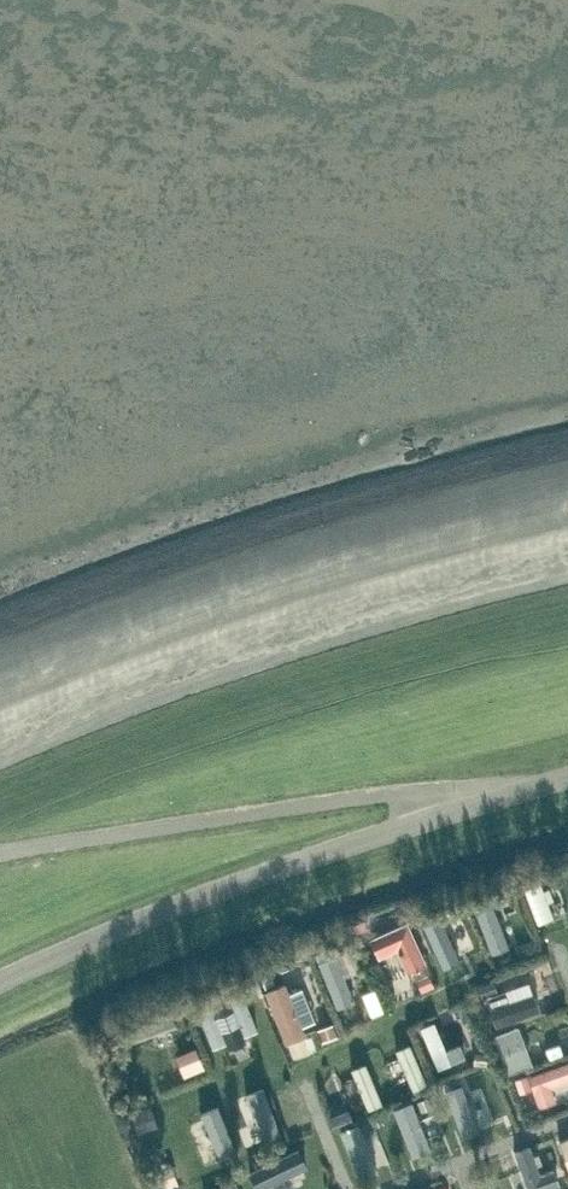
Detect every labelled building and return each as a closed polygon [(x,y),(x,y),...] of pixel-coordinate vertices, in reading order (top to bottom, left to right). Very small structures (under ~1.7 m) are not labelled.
[(561,876),(556,863),(544,867),(549,881),(561,876)] [(509,881),(498,885),(502,896),(513,892),(509,881)] [(456,909),(460,919),(468,915),(464,906),(456,909)] [(432,924),(441,921),(435,907),(410,917),(429,964),(445,957),(432,924)] [(444,920),(453,916),(449,908),(440,912),(444,920)] [(405,922),(369,938),(377,956),(396,948),(406,970),(423,962),(405,922)] [(330,959),(318,963),(322,972),(333,968),(330,959)] [(270,973),(261,976),(265,986),(274,982),(270,973)] [(417,978),(421,989),(432,984),(428,974),(417,978)] [(496,989),(493,980),(479,985),(482,994),(496,989)] [(495,1025),(538,1009),(531,991),(509,999),(505,990),(485,997),(495,1025)] [(197,1011),(212,1047),(256,1029),(242,994),(197,1011)] [(420,1016),(405,1023),(424,1067),(439,1061),(420,1016)] [(323,1039),(336,1034),(332,1022),(318,1028),(323,1039)] [(530,1062),(517,1026),(492,1035),(505,1071),(530,1062)] [(397,1041),(384,1045),(396,1086),(410,1082),(397,1041)] [(195,1050),(175,1058),(181,1071),(200,1063),(195,1050)] [(475,1052),(474,1062),(486,1062),(487,1053),(475,1052)] [(351,1060),(337,1066),(353,1103),(367,1097),(351,1060)] [(526,1076),(537,1105),(553,1099),(548,1086),(567,1078),(567,1061),(526,1076)] [(524,1075),(513,1079),(518,1093),(529,1089),(524,1075)] [(428,1098),(419,1101),(423,1110),(431,1107),(428,1098)] [(400,1103),(384,1107),(396,1147),(412,1142),(400,1103)] [(150,1105),(132,1112),(137,1127),(155,1120),(150,1105)] [(347,1109),(327,1117),(330,1126),(350,1118),(347,1109)] [(556,1139),(567,1170),(567,1134),(556,1139)] [(527,1143),(513,1148),(528,1188),(535,1188),(556,1182),(551,1168),(537,1173),(527,1143)] [(279,1153),(245,1165),(252,1185),(286,1173),(279,1153)] [(171,1166),(152,1173),(157,1186),(176,1179),(171,1166)] [(203,1188),(228,1188),(222,1179),(203,1188)]
